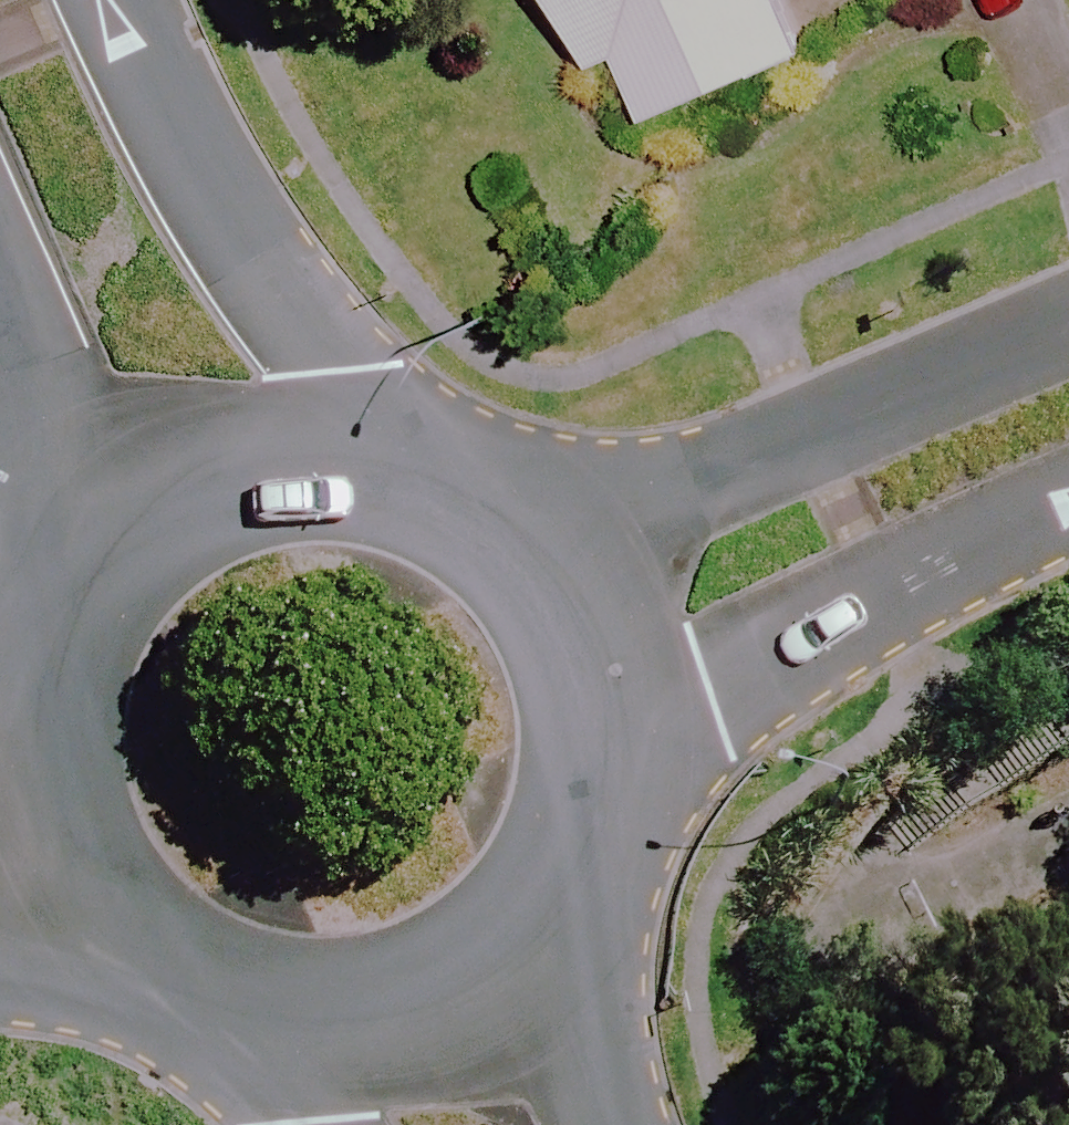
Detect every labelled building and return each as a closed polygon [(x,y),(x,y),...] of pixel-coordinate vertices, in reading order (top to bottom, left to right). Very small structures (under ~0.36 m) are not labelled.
[(601,67),(631,55),(659,119),(809,54),(786,0),(572,0),(601,67)]
